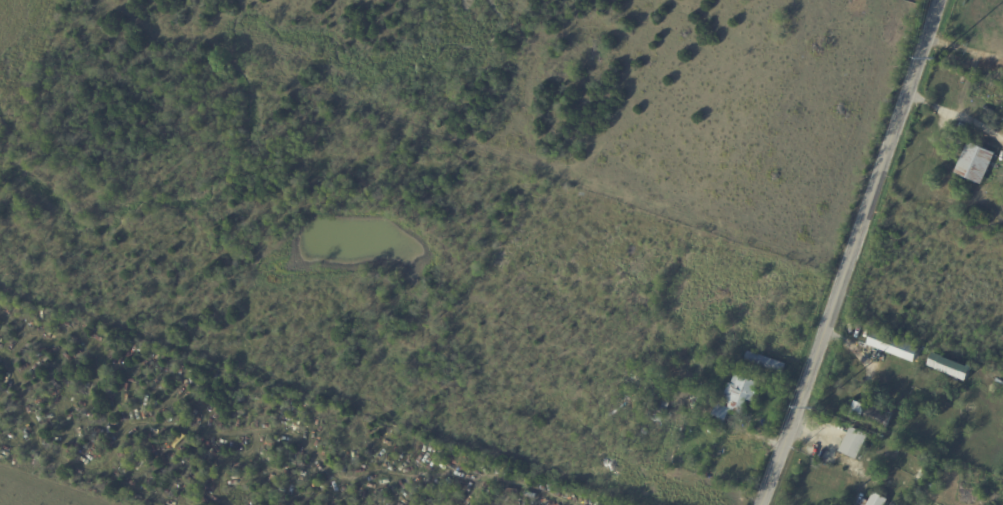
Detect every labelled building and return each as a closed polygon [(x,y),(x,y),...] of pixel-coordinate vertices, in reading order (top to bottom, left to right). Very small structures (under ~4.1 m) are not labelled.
[(967,149),(971,141),(997,153),(984,184),(957,172),(967,149)] [(889,352),(877,347),(882,333),(911,345),(906,359),(889,352)] [(773,369),(747,359),(751,350),(788,364),(784,373),(773,369)] [(955,364),(974,370),(972,378),(952,372),(955,364)] [(751,373),(749,377),(763,383),(755,402),(749,399),(743,415),(733,410),(733,409),(730,407),(731,404),(727,402),(729,397),(726,396),(731,383),(733,384),(737,374),(742,376),(745,370),(751,372),(751,373)] [(636,395),(630,411),(622,407),(629,390),(637,393),(636,395)] [(699,412),(703,401),(709,403),(705,415),(699,412)] [(858,401),(876,408),(878,402),(889,406),(887,411),(895,415),(889,430),(852,417),(858,401)] [(711,403),(717,405),(712,418),(707,416),(711,403)] [(724,430),(711,424),(720,404),(733,409),(724,430)] [(860,458),(859,460),(842,452),(854,427),(871,436),(860,458)] [(926,482),(919,478),(923,470),(930,474),(926,482)] [(890,499),(887,504),(862,504),(865,499),(870,502),(876,492),(890,499)]
